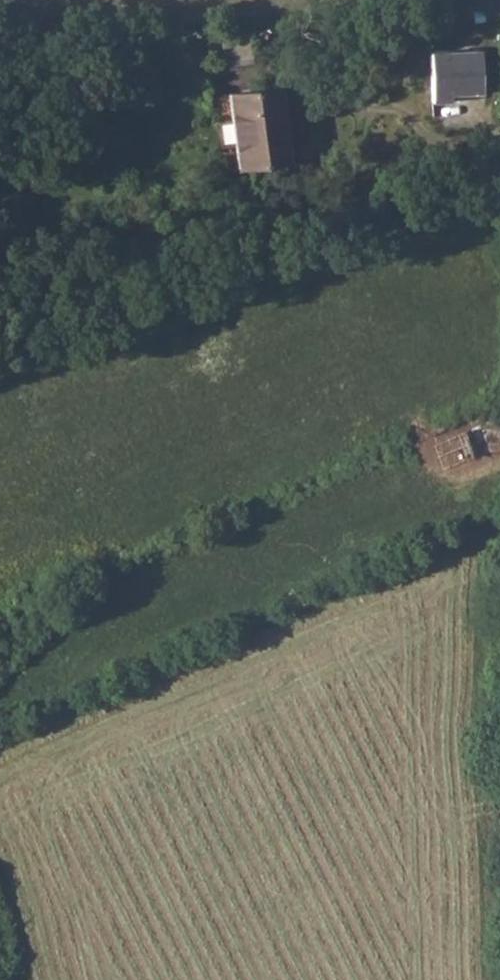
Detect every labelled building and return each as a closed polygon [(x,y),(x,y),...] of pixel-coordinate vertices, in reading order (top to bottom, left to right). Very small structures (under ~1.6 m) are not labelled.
[(279,85),(229,92),(240,168),(291,160),(286,133),(282,133),(279,114),(283,113),(279,85)] [(240,168),(229,92),(214,94),(225,170),(240,168)] [(499,452),(499,424),(499,420),(438,438),(447,468),(499,452)]
